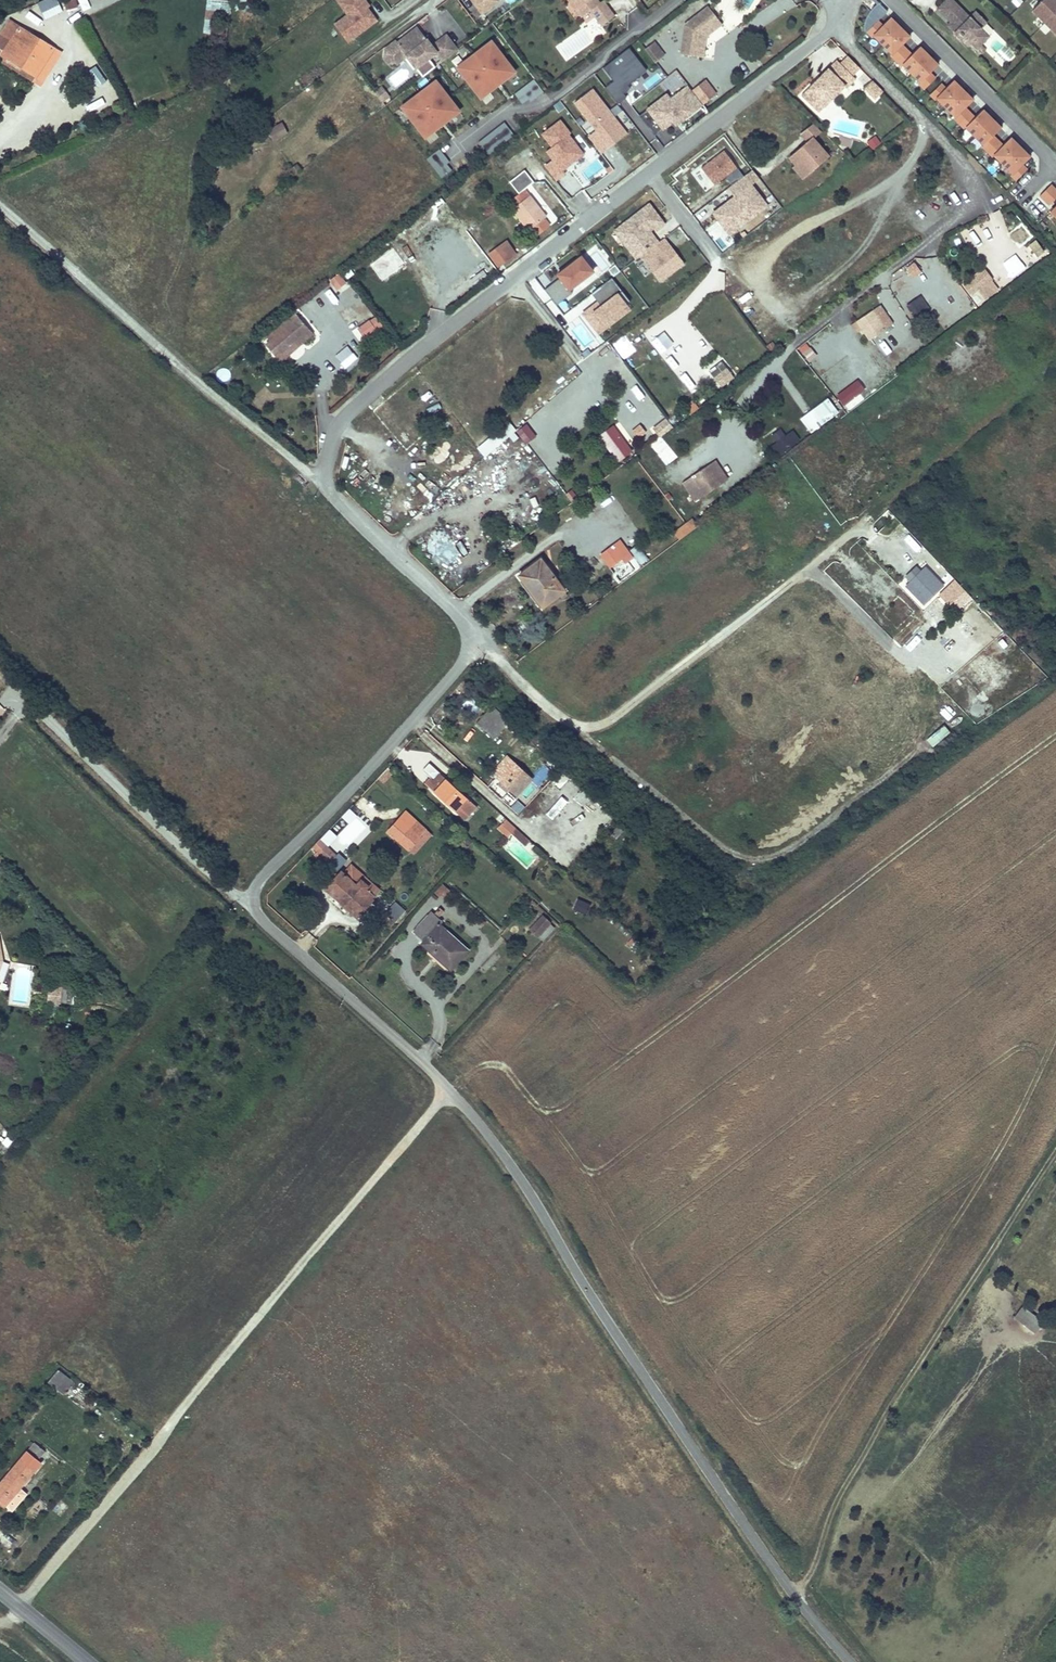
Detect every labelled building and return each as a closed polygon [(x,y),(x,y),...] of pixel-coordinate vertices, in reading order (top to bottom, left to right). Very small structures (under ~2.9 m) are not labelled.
[(37,2),(43,20),(61,15),(57,0),(44,0),(37,2)] [(66,11),(78,7),(76,0),(68,0),(63,2),(66,11)] [(334,24),(349,44),(380,21),(366,0),(335,0),(347,15),(334,24)] [(483,15),(497,4),(494,0),(472,0),(483,15)] [(572,9),(581,3),(587,11),(598,27),(612,18),(601,2),(597,4),(595,0),(566,0),(572,9)] [(951,0),(944,0),(935,8),(949,22),(952,25),(948,28),(952,32),(952,34),(953,35),(954,37),(955,38),(956,38),(957,38),(959,39),(965,45),(969,42),(979,52),(982,49),(978,45),(982,41),(974,32),(978,28),(984,22),(973,11),(968,17),(951,0)] [(1036,7),(1055,26),(1055,0),(1044,0),(1036,7)] [(206,1),(206,13),(231,14),(232,2),(206,1)] [(864,32),(865,31),(876,21),(885,11),(877,2),(870,9),(865,15),(862,24),(861,29),(864,32)] [(587,11),(581,3),(572,9),(578,18),(587,11)] [(678,25),(676,57),(698,58),(700,36),(716,23),(702,6),(678,25)] [(898,27),(889,18),(881,26),(872,35),(881,44),(898,27)] [(872,35),(881,26),(876,21),(865,31),(870,37),(872,35)] [(43,75),(59,49),(25,27),(8,53),(12,55),(43,75)] [(389,50),(386,52),(386,56),(389,61),(393,61),(396,59),(398,62),(407,55),(415,56),(420,64),(436,52),(442,60),(457,49),(446,35),(432,46),(418,27),(399,42),(397,40),(387,47),(389,50)] [(907,36),(898,27),(881,44),(890,53),(899,44),(907,36)] [(974,32),(982,41),(986,36),(978,28),(974,32)] [(490,41),(456,68),(480,98),(514,72),(490,41)] [(641,51),(643,54),(649,49),(652,47),(650,44),(641,51)] [(894,60),(904,49),(899,44),(890,53),(889,55),(894,60)] [(993,50),(997,64),(1013,59),(1009,46),(993,50)] [(649,49),(656,59),(659,57),(652,47),(649,49)] [(909,55),(900,64),(909,73),(926,56),(917,47),(909,55)] [(649,49),(643,54),(651,64),(656,59),(649,49)] [(900,64),(909,55),(904,49),(894,60),(899,65),(900,64)] [(610,84),(602,90),(614,106),(623,99),(620,95),(626,90),(624,87),(643,72),(625,50),(599,70),(610,84)] [(38,81),(43,75),(12,55),(8,61),(38,81)] [(936,65),(926,56),(909,73),(919,82),(928,73),(936,65)] [(857,72),(844,60),(837,68),(849,80),(857,72)] [(844,92),(852,83),(849,80),(837,68),(833,64),(815,82),(817,83),(814,87),(812,85),(797,100),(808,111),(815,105),(821,111),(841,90),(844,92)] [(98,69),(91,73),(100,89),(108,84),(98,69)] [(922,89),(933,78),(928,73),(919,82),(917,83),(922,89)] [(435,81),(401,108),(424,138),(458,112),(435,81)] [(540,94),(531,81),(520,89),(527,100),(529,102),(540,94)] [(961,90),(952,81),(944,89),(935,98),(944,107),(961,90)] [(701,83),(688,93),(698,107),(711,97),(701,83)] [(935,98),(944,89),(939,84),(928,94),(933,100),(935,98)] [(880,95),(869,85),(861,93),(872,103),(880,95)] [(390,96),(383,88),(377,92),(384,101),(390,96)] [(527,100),(520,89),(513,94),(521,104),(527,100)] [(688,93),(684,89),(667,103),(662,97),(648,108),(653,115),(649,119),(659,131),(669,123),(672,121),(675,124),(675,125),(698,107),(688,93)] [(589,90),(571,104),(593,131),(584,138),(598,155),(607,148),(601,140),(617,128),(589,90)] [(970,99),(961,90),(944,107),(953,116),(962,107),(970,99)] [(815,105),(808,111),(814,117),(821,111),(815,105)] [(957,123),(967,112),(962,107),(953,116),(952,118),(957,123)] [(659,131),(649,119),(653,115),(648,108),(635,118),(650,138),(659,131)] [(990,119),(980,109),(973,117),(964,127),(973,136),(990,119)] [(964,127),(973,117),(967,112),(957,123),(962,128),(964,127)] [(999,128),(990,119),(973,136),(982,145),(991,135),(999,128)] [(487,155),(513,135),(503,122),(477,142),(487,155)] [(556,122),(538,135),(548,148),(543,152),(549,161),(541,167),(553,183),(561,176),(558,172),(580,155),(565,136),(566,135),(556,122)] [(276,137),(286,131),(282,124),(271,130),(276,137)] [(809,126),(796,136),(803,145),(784,160),(790,168),(795,164),(803,175),(823,160),(808,141),(817,134),(809,126)] [(623,136),(617,128),(601,140),(607,148),(623,136)] [(468,132),(445,149),(452,159),(475,142),(468,132)] [(985,151),(996,141),(991,135),(982,145),(980,146),(985,151)] [(1018,147),(1009,138),(1001,146),(992,155),(1001,164),(1018,147)] [(876,145),(871,139),(863,144),(867,151),(876,145)] [(992,155),(1001,146),(996,141),(985,151),(991,157),(992,155)] [(1027,156),(1018,147),(1001,164),(1010,173),(1019,164),(1027,156)] [(448,163),(438,149),(426,158),(436,171),(448,163)] [(740,178),(720,153),(698,170),(711,188),(722,179),(729,187),(740,178)] [(795,164),(790,168),(787,170),(796,181),(803,175),(795,164)] [(1014,180),(1025,169),(1019,164),(1010,173),(1009,175),(1014,180)] [(448,173),(443,166),(436,171),(441,178),(448,173)] [(507,183),(516,195),(522,191),(531,183),(522,171),(507,183)] [(756,180),(749,172),(740,178),(729,187),(724,191),(731,199),(716,211),(724,221),(718,226),(726,237),(764,208),(747,187),(756,180)] [(460,192),(465,199),(475,191),(469,184),(460,192)] [(1049,184),(1043,190),(1053,199),(1055,196),(1055,191),(1049,184)] [(1053,199),(1043,190),(1038,195),(1047,205),(1053,199)] [(468,203),(478,195),(475,191),(465,199),(468,203)] [(522,191),(505,204),(526,232),(529,230),(534,237),(547,227),(541,220),(544,219),(522,191)] [(616,230),(626,244),(622,247),(633,261),(637,258),(655,245),(648,236),(646,238),(644,235),(651,229),(653,232),(661,226),(646,207),(616,230)] [(724,221),(716,211),(710,216),(718,226),(724,221)] [(626,244),(616,230),(612,233),(622,247),(626,244)] [(1035,238),(1027,244),(1037,257),(1045,250),(1035,238)] [(661,240),(637,258),(657,284),(681,266),(661,240)] [(514,256),(504,242),(493,250),(503,264),(514,256)] [(503,264),(493,250),(487,255),(496,268),(503,264)] [(467,271),(478,263),(471,252),(460,260),(467,271)] [(557,280),(542,292),(554,307),(570,295),(567,292),(591,274),(579,258),(555,277),(557,280)] [(906,266),(913,277),(921,272),(914,261),(906,266)] [(984,271),(965,285),(972,295),(978,290),(985,299),(998,290),(984,271)] [(341,273),(329,277),(333,288),(345,284),(341,273)] [(628,304),(609,280),(589,296),(595,304),(580,316),(589,327),(596,322),(603,330),(627,312),(623,307),(628,304)] [(920,294),(904,304),(912,316),(928,306),(920,294)] [(940,310),(950,323),(963,313),(952,300),(940,310)] [(881,307),(858,324),(870,341),(892,324),(881,307)] [(271,354),(296,333),(285,319),(260,340),(271,354)] [(378,338),(368,322),(356,329),(367,345),(378,338)] [(596,336),(603,330),(596,322),(589,327),(596,336)] [(703,336),(697,341),(708,353),(713,348),(703,336)] [(809,361),(817,354),(806,341),(797,349),(809,361)] [(820,351),(830,364),(842,355),(833,342),(820,351)] [(674,360),(669,365),(677,374),(683,369),(674,360)] [(711,380),(724,370),(719,364),(706,374),(711,380)] [(718,389),(730,379),(724,370),(711,380),(718,389)] [(638,398),(644,393),(632,380),(626,385),(638,398)] [(844,404),(856,395),(849,387),(838,395),(844,404)] [(809,431),(838,411),(828,396),(799,416),(809,431)] [(656,439),(669,429),(664,421),(650,432),(656,439)] [(613,422),(597,433),(616,461),(632,450),(613,422)] [(800,440),(793,429),(784,434),(780,427),(763,437),(775,456),(800,440)] [(484,455),(501,445),(495,434),(477,444),(484,455)] [(716,463),(684,485),(696,502),(726,480),(716,463)] [(547,469),(537,473),(542,485),(552,481),(547,469)] [(677,538),(697,526),(692,518),(672,530),(677,538)] [(619,537),(598,553),(609,568),(621,560),(624,564),(634,557),(619,537)] [(563,591),(540,560),(518,576),(543,607),(563,591)] [(902,583),(918,606),(944,587),(928,564),(902,583)] [(937,593),(948,604),(964,588),(953,577),(937,593)] [(935,598),(919,612),(927,621),(943,607),(935,598)] [(947,652),(956,663),(970,653),(961,642),(947,652)] [(825,697),(836,711),(842,706),(831,692),(825,697)] [(873,692),(858,700),(866,712),(880,704),(873,692)] [(517,796),(531,780),(505,758),(493,772),(499,777),(497,779),(517,796)] [(440,774),(429,764),(422,772),(429,779),(432,782),(440,774)] [(823,779),(828,773),(817,764),(812,770),(823,779)] [(438,788),(446,779),(440,774),(432,782),(438,788)] [(432,782),(429,779),(424,784),(434,793),(438,788),(432,782)] [(454,811),(466,798),(446,779),(438,788),(434,793),(454,811)] [(744,790),(751,805),(766,798),(760,783),(744,790)] [(696,788),(693,795),(706,799),(708,792),(696,788)] [(458,815),(470,802),(466,798),(454,811),(458,815)] [(504,817),(495,827),(507,837),(516,828),(504,817)] [(420,837),(399,819),(389,831),(409,849),(420,837)] [(771,824),(776,837),(791,832),(787,819),(771,824)] [(615,825),(609,832),(613,838),(621,830),(615,825)] [(526,848),(530,843),(517,830),(513,836),(526,848)] [(322,859),(332,856),(325,837),(315,840),(322,859)] [(371,901),(340,873),(327,889),(357,917),(371,901)] [(451,891),(443,884),(436,892),(441,897),(445,893),(447,895),(451,891)] [(578,897),(573,909),(586,915),(591,903),(578,897)] [(381,910),(391,923),(405,913),(395,899),(381,910)] [(443,908),(440,905),(435,910),(438,914),(443,908)] [(436,954),(452,969),(468,951),(440,925),(443,922),(431,912),(413,933),(424,943),(422,945),(434,956),(436,954)] [(537,937),(549,924),(541,917),(529,929),(537,937)] [(59,1004),(61,989),(50,988),(48,1003),(59,1004)] [(1021,1304),(1012,1318),(1035,1333),(1044,1320),(1021,1304)] [(73,1382),(58,1369),(47,1383),(64,1395),(73,1382)] [(46,1452),(34,1443),(27,1453),(38,1462),(46,1452)] [(0,1483),(0,1503),(4,1506),(35,1471),(21,1459),(0,1483)]
